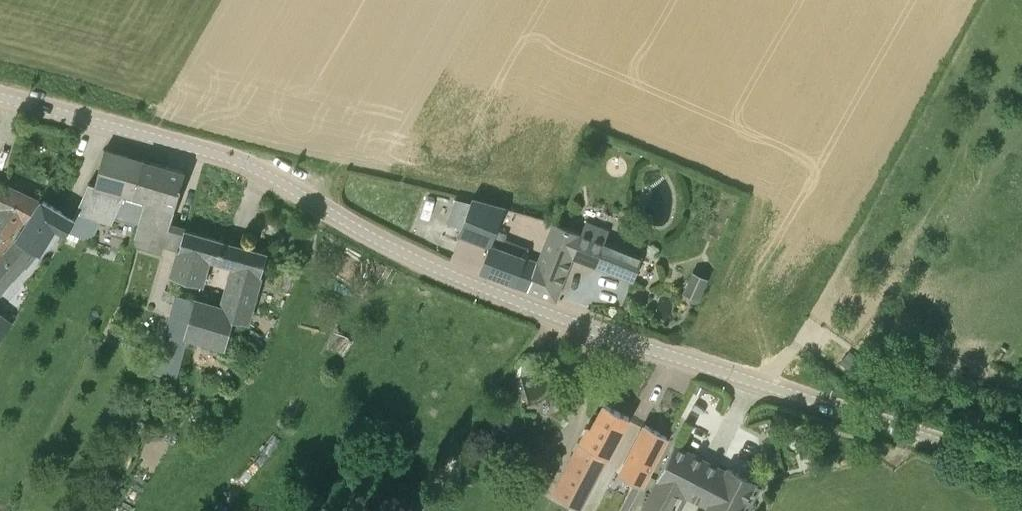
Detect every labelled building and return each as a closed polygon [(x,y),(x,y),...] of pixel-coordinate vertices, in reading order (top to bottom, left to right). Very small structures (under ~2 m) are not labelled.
[(89,182),(74,217),(67,231),(89,241),(99,219),(112,222),(125,193),(145,199),(139,219),(151,222),(166,166),(142,159),(104,149),(95,184),(89,182)] [(185,171),(166,166),(151,222),(139,219),(132,244),(150,248),(156,224),(168,227),(185,171)] [(16,231),(25,221),(38,200),(5,184),(0,182),(0,253),(16,231)] [(459,233),(490,244),(495,230),(504,208),(504,207),(472,198),(472,199),(459,233)] [(0,259),(0,292),(42,252),(55,225),(67,231),(74,217),(43,199),(31,217),(0,259)] [(633,280),(642,257),(642,256),(605,241),(609,230),(586,221),(581,232),(581,233),(554,223),(539,260),(528,288),(555,298),(572,256),(633,280)] [(225,241),(185,229),(171,274),(200,283),(207,257),(220,261),(225,241)] [(528,288),(539,260),(537,259),(526,254),(525,258),(490,244),(480,270),(528,288)] [(221,307),(194,299),(184,335),(187,336),(224,347),(232,320),(247,323),(267,252),(239,245),(221,307)] [(692,270),(682,293),(698,300),(708,278),(692,270)] [(177,378),(187,336),(184,335),(194,299),(194,298),(175,293),(154,371),(177,378)] [(14,321),(0,311),(0,340),(14,321)] [(705,387),(697,384),(694,392),(702,395),(705,387)] [(629,416),(604,403),(591,428),(587,427),(551,496),(579,510),(600,469),(589,463),(596,450),(607,457),(629,416)] [(640,485),(666,436),(645,425),(620,474),(634,482),(640,485)] [(642,510),(679,510),(687,495),(709,506),(707,510),(710,510),(740,510),(755,482),(728,468),(727,472),(706,462),(674,445),(657,479),(658,479),(642,510)] [(619,510),(627,510),(640,485),(634,482),(619,510)] [(418,510),(434,510),(436,502),(421,499),(418,510)]
